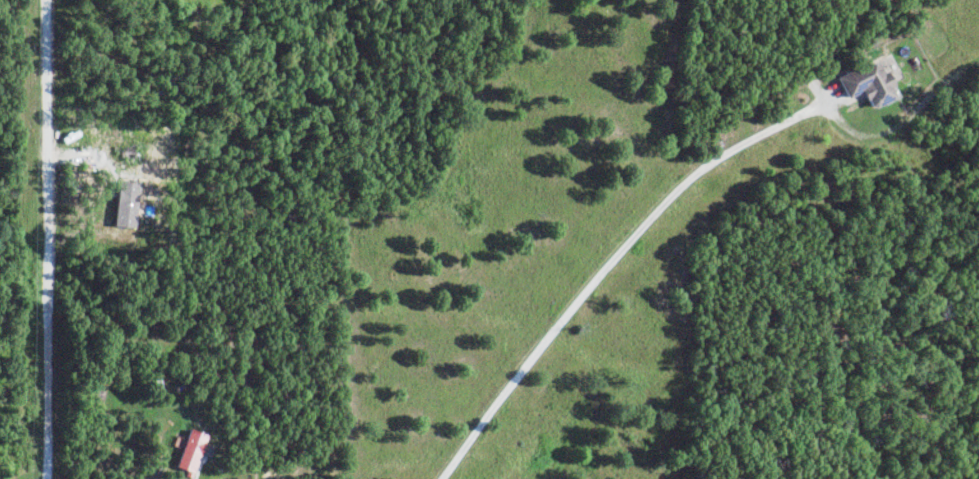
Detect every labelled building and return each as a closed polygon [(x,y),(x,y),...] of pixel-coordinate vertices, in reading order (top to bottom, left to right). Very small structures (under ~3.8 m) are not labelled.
[(839,79),(848,99),(865,91),(873,109),(899,97),(889,74),(886,75),(879,60),(839,79)] [(210,437),(192,430),(177,467),(195,474),(210,437)]
